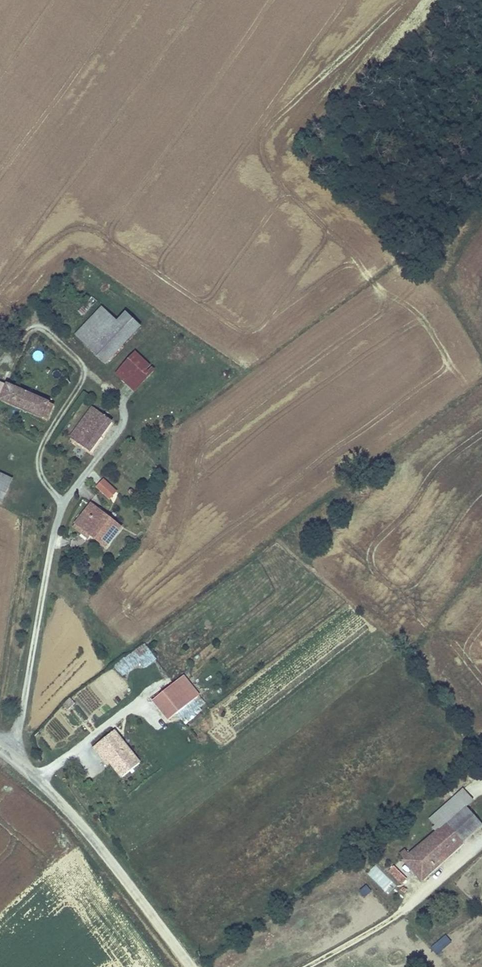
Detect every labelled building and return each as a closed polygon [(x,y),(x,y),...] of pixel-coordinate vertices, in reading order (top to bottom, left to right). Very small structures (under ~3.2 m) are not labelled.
[(75,331),(92,349),(121,324),(105,305),(75,331)] [(105,363),(143,330),(131,316),(121,324),(92,349),(105,363)] [(144,383),(154,372),(137,356),(124,369),(132,377),(125,384),(133,393),(144,383)] [(125,384),(132,377),(124,369),(118,375),(125,384)] [(1,387),(0,390),(0,403),(49,423),(54,410),(1,387)] [(72,437),(90,450),(110,422),(92,410),(72,437)] [(162,471),(156,466),(152,470),(158,475),(162,471)] [(11,480),(0,475),(0,505),(11,480)] [(110,500),(117,492),(104,480),(96,487),(110,500)] [(78,526),(108,550),(123,531),(93,508),(78,526)] [(140,664),(143,669),(157,660),(146,643),(113,664),(121,677),(140,664)] [(113,668),(94,682),(108,701),(127,687),(113,668)] [(173,716),(204,693),(189,673),(158,696),(173,716)] [(69,710),(75,703),(70,698),(63,705),(69,710)] [(143,759),(119,726),(98,741),(104,750),(107,748),(115,758),(126,772),(143,759)] [(115,758),(107,748),(104,750),(111,760),(115,758)] [(469,784),(478,776),(471,768),(462,774),(469,784)] [(467,806),(457,795),(432,817),(442,829),(467,806)] [(480,821),(467,806),(442,829),(417,850),(413,845),(403,854),(406,858),(405,859),(409,864),(415,859),(428,873),(464,841),(461,837),(480,821)] [(480,821),(461,837),(464,841),(481,826),(481,823),(480,821)] [(415,859),(409,864),(423,879),(428,873),(415,859)] [(384,891),(393,883),(376,865),(367,873),(384,891)] [(407,879),(394,866),(390,870),(403,883),(407,879)]
